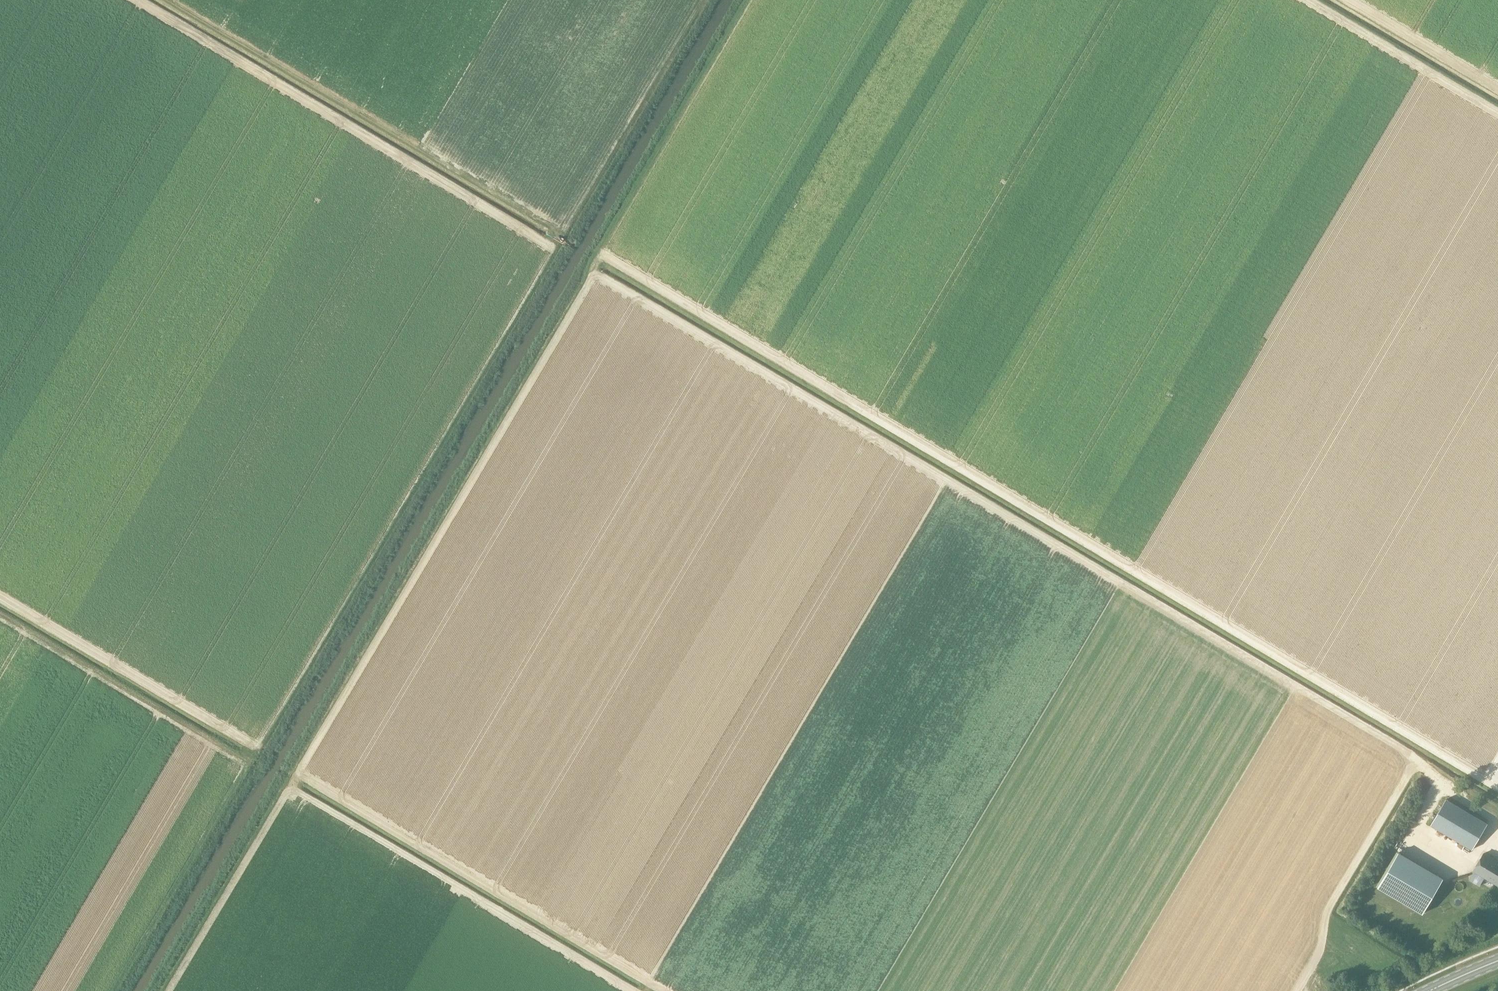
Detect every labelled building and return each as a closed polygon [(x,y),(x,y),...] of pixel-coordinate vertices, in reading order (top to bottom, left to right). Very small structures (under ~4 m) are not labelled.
[(1472,849),(1487,823),(1446,798),(1430,825),(1472,849)] [(1398,853),(1378,888),(1423,914),(1443,879),(1398,853)] [(1483,853),(1473,870),(1497,885),(1497,862),(1483,853)]
